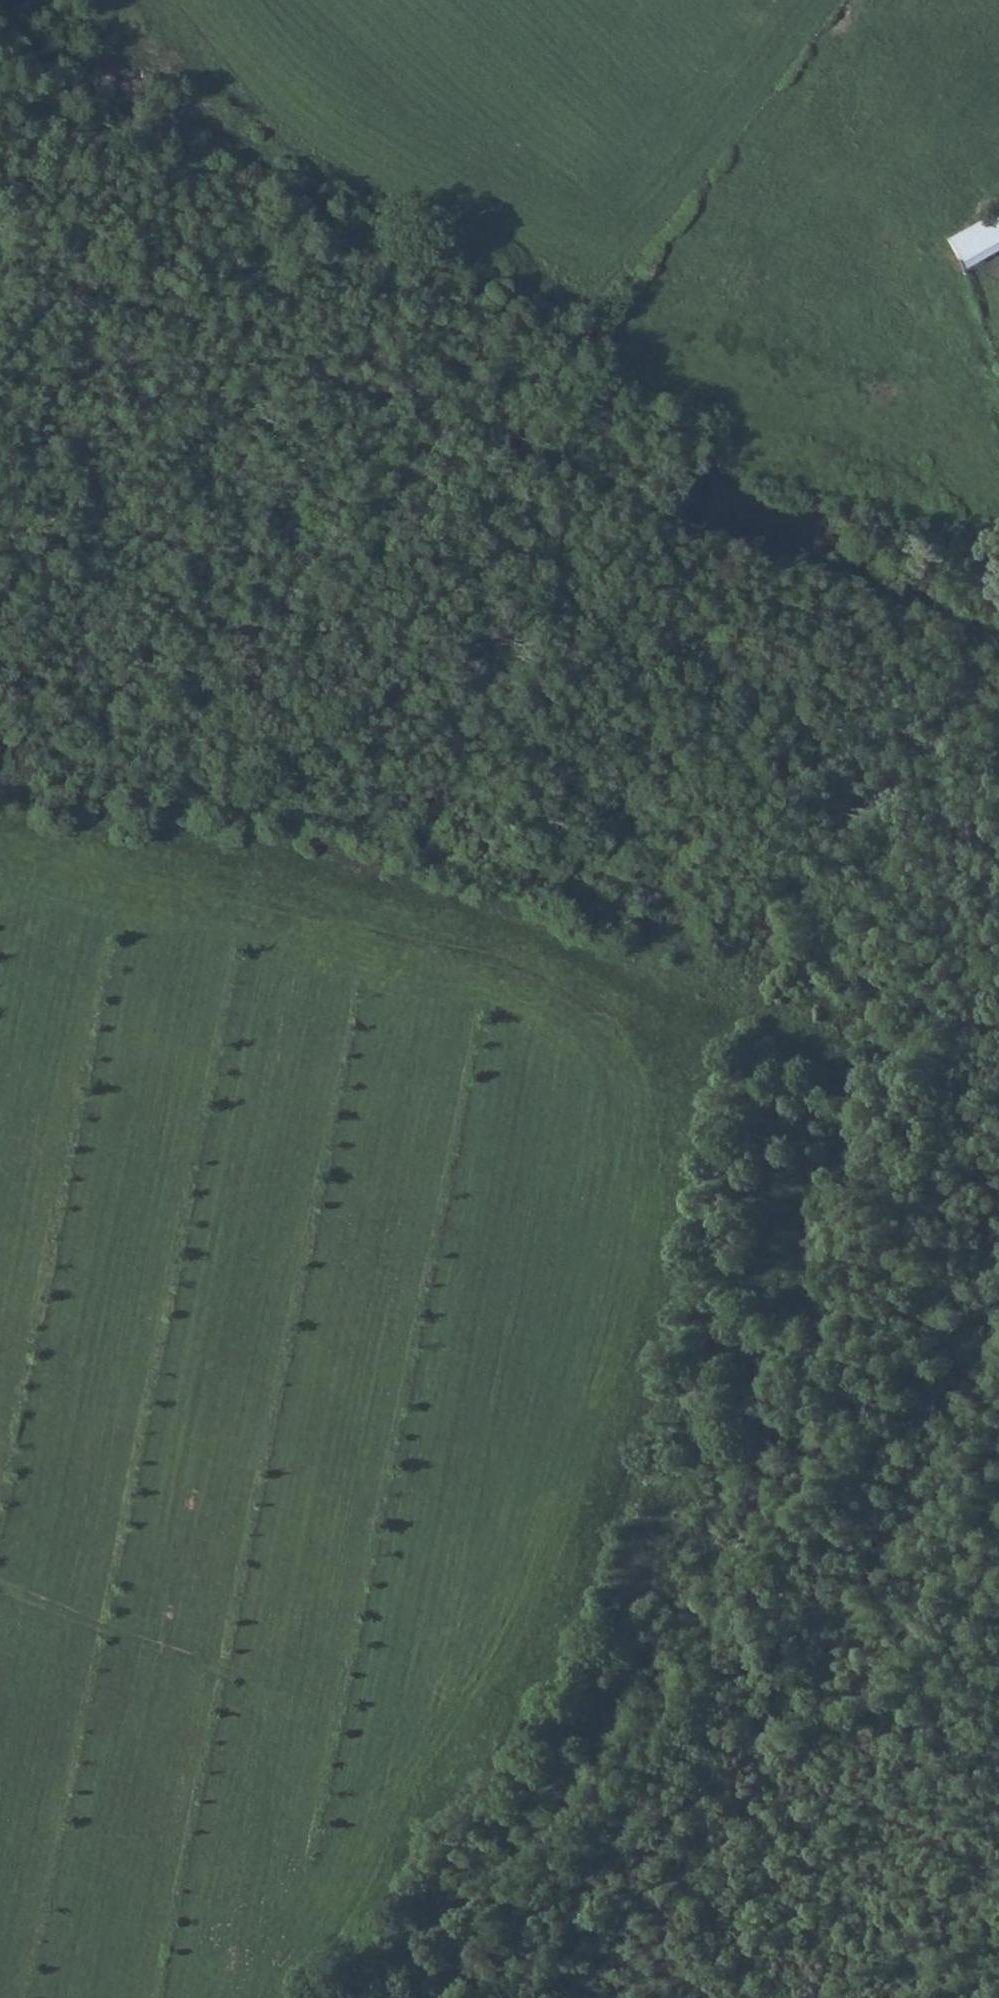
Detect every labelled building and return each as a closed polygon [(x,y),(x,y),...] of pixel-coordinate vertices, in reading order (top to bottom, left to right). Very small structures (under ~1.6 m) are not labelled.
[(962,268),(998,246),(998,206),(945,238),(962,268)]
